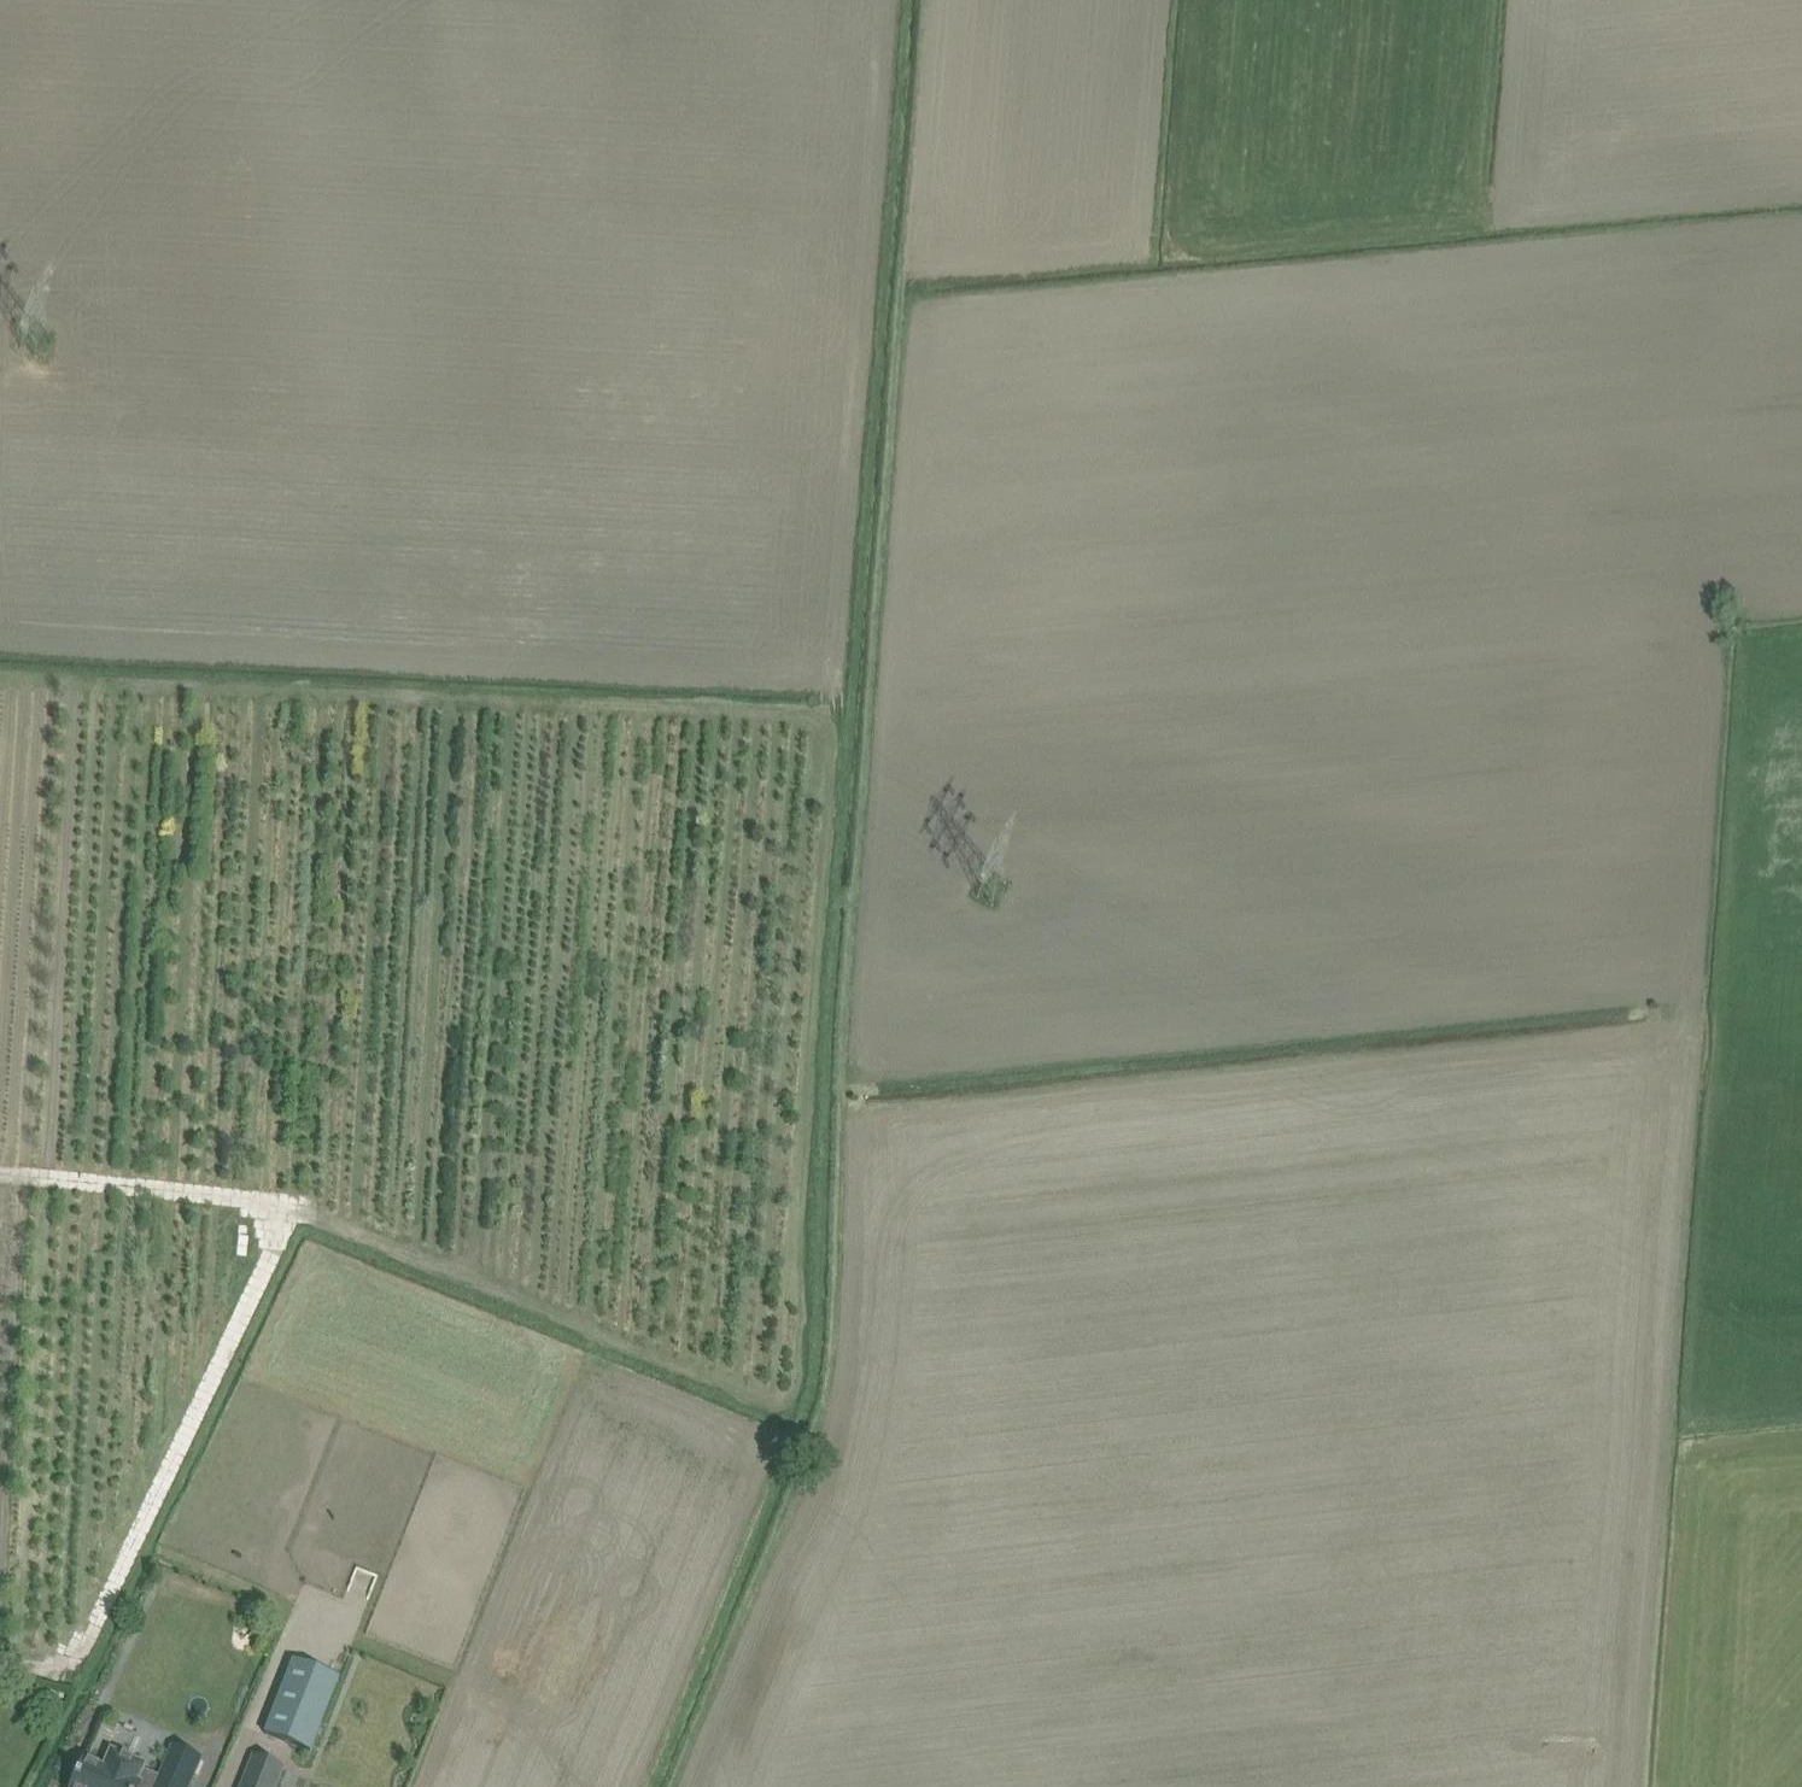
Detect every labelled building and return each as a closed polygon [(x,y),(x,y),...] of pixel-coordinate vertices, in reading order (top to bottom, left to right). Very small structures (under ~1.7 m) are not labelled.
[(293,1662),(265,1733),(310,1751),(338,1680),(293,1662)] [(201,1758),(172,1745),(154,1786),(188,1786),(201,1758)] [(140,1784),(136,1782),(144,1764),(111,1750),(103,1768),(83,1759),(71,1786),(139,1786),(140,1784)] [(283,1767),(253,1755),(241,1786),(275,1786),(283,1767)]
